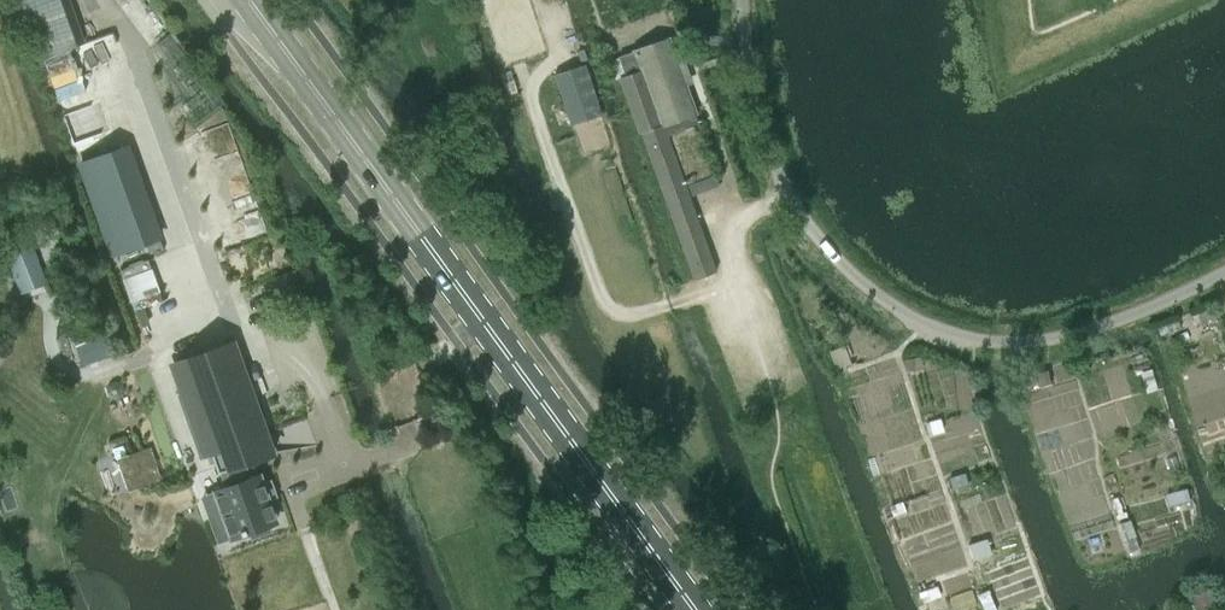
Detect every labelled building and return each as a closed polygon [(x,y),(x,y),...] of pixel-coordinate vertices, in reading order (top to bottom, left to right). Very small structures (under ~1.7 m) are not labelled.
[(82,42),(68,0),(19,0),(38,56),(82,42)] [(690,195),(720,185),(716,175),(687,186),(668,135),(700,124),(669,39),(620,56),(626,75),(621,77),(641,133),(642,132),(694,279),(717,271),(690,195)] [(584,64),(553,75),(569,124),(600,114),(584,64)] [(128,144),(78,162),(111,256),(161,237),(128,144)] [(21,293),(48,283),(25,223),(0,233),(0,238),(21,293)] [(152,269),(123,279),(131,301),(159,292),(152,269)] [(214,456),(220,472),(249,461),(256,459),(276,452),(235,340),(168,364),(204,460),(214,456)] [(150,447),(120,457),(131,491),(161,480),(150,447)] [(249,461),(220,472),(225,486),(212,490),(213,493),(203,497),(211,520),(222,516),(230,541),(246,535),(249,542),(271,534),(269,527),(279,524),(258,463),(256,459),(249,461)] [(949,477),(953,489),(969,484),(965,472),(949,477)] [(1187,488),(1166,493),(1169,505),(1190,500),(1187,488)] [(1129,520),(1118,524),(1129,553),(1140,549),(1129,520)] [(1191,609),(1199,609),(1213,605),(1207,589),(1187,597),(1191,609)]
